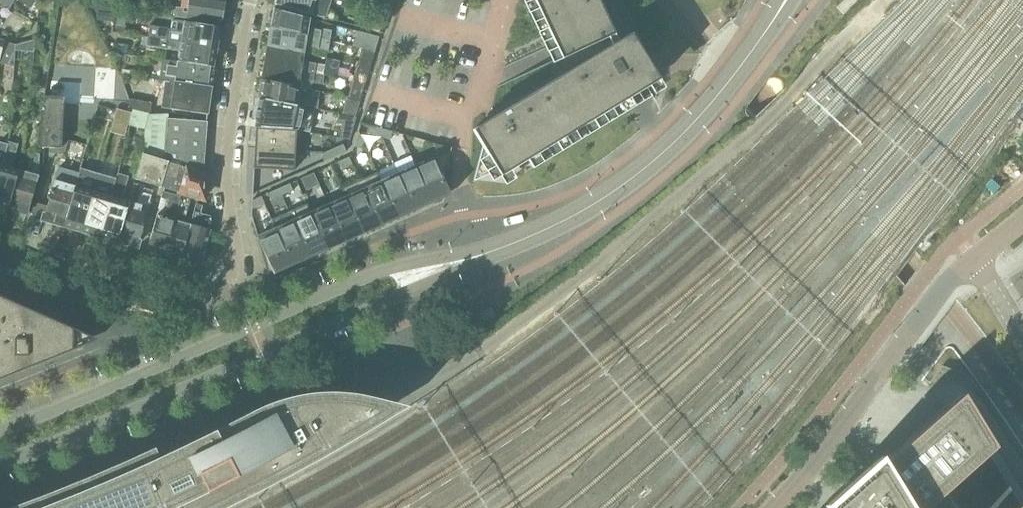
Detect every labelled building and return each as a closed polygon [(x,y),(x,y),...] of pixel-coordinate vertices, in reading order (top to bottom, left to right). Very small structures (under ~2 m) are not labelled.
[(10,8),(15,1),(13,0),(0,0),(0,2),(10,8)] [(32,8),(37,0),(23,0),(21,2),(32,8)] [(42,7),(53,8),(54,0),(42,0),(42,7)] [(172,16),(185,18),(221,23),(225,0),(189,0),(187,11),(184,10),(185,8),(173,6),(172,16)] [(275,4),(306,14),(323,18),(326,10),(329,0),(277,0),(275,4)] [(378,15),(388,19),(394,0),(383,0),(378,15)] [(568,72),(489,120),(473,130),(482,146),(473,183),(498,171),(501,177),(660,80),(632,34),(627,37),(610,0),(534,0),(568,72)] [(837,7),(844,15),(858,0),(844,0),(837,7)] [(117,9),(105,7),(103,19),(115,21),(117,9)] [(274,8),(270,26),(330,41),(332,31),(321,29),(321,31),(309,28),(310,18),(274,8)] [(326,10),(323,18),(333,20),(335,13),(328,10),(326,10)] [(118,24),(125,25),(126,14),(119,13),(118,24)] [(384,33),(388,19),(378,15),(373,29),(384,33)] [(150,26),(148,36),(169,39),(182,41),(182,37),(193,38),(193,42),(218,46),(219,41),(218,41),(220,27),(184,22),(173,20),(171,29),(150,26)] [(270,26),(267,44),(305,53),(306,46),(318,48),(318,50),(322,51),(323,50),(328,51),(330,41),(270,26)] [(361,50),(374,53),(379,37),(358,30),(353,46),(361,49),(361,50)] [(148,36),(146,46),(152,46),(153,46),(181,50),(179,62),(214,66),(216,53),(217,53),(218,46),(193,42),(193,38),(182,37),(182,41),(169,39),(148,36)] [(35,39),(21,44),(21,51),(34,52),(35,39)] [(267,44),(264,62),(324,75),(326,66),(314,64),(303,61),(305,53),(267,44)] [(356,68),(369,71),(374,53),(361,50),(356,68)] [(162,59),(159,79),(166,80),(211,86),(214,66),(179,62),(162,59)] [(264,62),(261,80),(299,88),(300,81),(313,83),(323,85),(324,75),(264,62)] [(369,71),(356,68),(351,84),(364,87),(369,71)] [(166,80),(162,108),(208,115),(213,87),(211,86),(166,80)] [(299,88),(299,90),(260,82),(258,98),(314,108),(318,109),(319,100),(312,99),(314,90),(299,88)] [(351,84),(347,98),(360,101),(364,87),(351,84)] [(40,126),(39,148),(61,149),(64,98),(44,96),(40,126)] [(149,113),(151,103),(129,98),(132,110),(149,113)] [(254,120),(256,120),(255,128),(256,128),(297,130),(300,131),(309,132),(314,108),(258,98),(254,120)] [(355,117),(360,101),(347,98),(342,114),(355,117)] [(116,109),(113,123),(127,126),(130,113),(116,109)] [(149,115),(149,113),(132,110),(128,125),(145,130),(147,125),(149,115)] [(337,137),(348,139),(355,117),(337,113),(335,123),(340,124),(337,137)] [(145,132),(143,153),(164,160),(165,153),(166,137),(167,119),(168,119),(168,114),(149,115),(147,125),(145,130),(145,132)] [(166,137),(206,140),(207,122),(167,119),(166,137)] [(370,125),(367,133),(379,136),(381,129),(370,125)] [(256,128),(255,148),(296,151),(297,130),(256,128)] [(393,132),(381,129),(379,136),(390,140),(393,132)] [(359,132),(354,147),(362,149),(364,143),(359,132)] [(165,153),(205,156),(206,140),(166,137),(165,153)] [(0,171),(0,208),(9,210),(20,170),(11,168),(18,145),(8,142),(8,144),(0,171)] [(336,157),(347,152),(343,144),(332,149),(336,157)] [(451,149),(433,144),(439,156),(451,151),(452,148),(451,148),(451,149)] [(255,148),(254,169),(295,171),(296,151),(255,148)] [(332,149),(321,154),(325,162),(336,157),(332,149)] [(439,156),(416,167),(431,201),(432,204),(451,196),(444,179),(451,151),(439,156)] [(20,170),(9,210),(28,216),(39,175),(40,159),(39,159),(39,154),(33,153),(27,172),(20,170)] [(143,153),(135,179),(161,187),(168,161),(164,160),(143,153)] [(204,173),(205,156),(165,153),(164,160),(168,161),(204,173)] [(338,162),(341,170),(352,164),(349,157),(338,162)] [(168,161),(161,187),(205,199),(203,174),(204,173),(168,161)] [(416,167),(398,175),(414,209),(415,212),(432,204),(431,201),(416,167)] [(58,169),(44,220),(64,226),(80,173),(59,168),(58,169)] [(80,173),(64,226),(82,231),(93,192),(98,174),(81,169),(80,173)] [(378,172),(359,181),(379,225),(380,228),(397,220),(396,217),(381,182),(382,182),(378,172)] [(93,192),(82,231),(101,236),(117,179),(98,174),(93,192)] [(117,179),(101,236),(118,241),(129,202),(123,200),(128,176),(118,174),(118,175),(117,179)] [(382,182),(381,182),(396,217),(397,220),(415,212),(414,209),(398,175),(382,182)] [(359,181),(341,189),(346,198),(361,233),(362,235),(380,228),(379,225),(359,181)] [(290,184),(279,189),(282,196),(293,191),(290,184)] [(129,202),(118,241),(137,246),(153,191),(144,188),(143,192),(141,192),(137,204),(129,202)] [(282,196),(279,189),(268,194),(271,201),(282,196)] [(157,215),(147,249),(165,254),(181,196),(164,192),(162,198),(169,200),(164,217),(157,215)] [(165,254),(182,259),(191,225),(184,223),(190,199),(181,196),(165,254)] [(252,209),(265,204),(262,197),(253,201),(252,209)] [(329,205),(328,206),(344,240),(345,243),(362,235),(361,233),(346,198),(329,205)] [(309,209),(308,209),(326,248),(327,251),(345,243),(344,240),(328,206),(329,205),(327,201),(309,209)] [(182,259),(201,264),(212,224),(211,217),(200,214),(202,206),(196,204),(191,225),(182,259)] [(307,204),(289,212),(293,221),(309,256),(310,259),(327,251),(326,248),(308,209),(309,209),(307,204)] [(289,212),(271,220),(275,229),(291,264),(292,267),(310,259),(309,256),(293,221),(289,212)] [(275,229),(258,237),(268,274),(273,272),(274,275),(292,267),(291,264),(275,229)] [(0,296),(0,379),(84,346),(84,332),(0,296)] [(480,323),(495,317),(492,307),(476,314),(480,323)] [(177,507),(178,507),(225,507),(227,507),(247,497),(266,487),(295,472),(324,456),(343,446),(362,435),(407,407),(393,404),(389,403),(370,398),(363,397),(356,396),(348,395),(333,393),(333,394),(311,395),(305,396),(299,397),(293,398),(290,398),(290,399),(281,401),(273,404),(270,405),(262,409),(253,413),(251,414),(234,423),(232,423),(232,424),(193,443),(159,459),(155,450),(134,459),(114,468),(95,476),(56,492),(37,499),(14,507),(176,507),(177,507)] [(979,426),(960,395),(834,507),(926,507),(988,452),(993,448),(979,426)] [(988,452),(945,491),(956,507),(1022,507),(1022,504),(1021,505),(988,452)]
